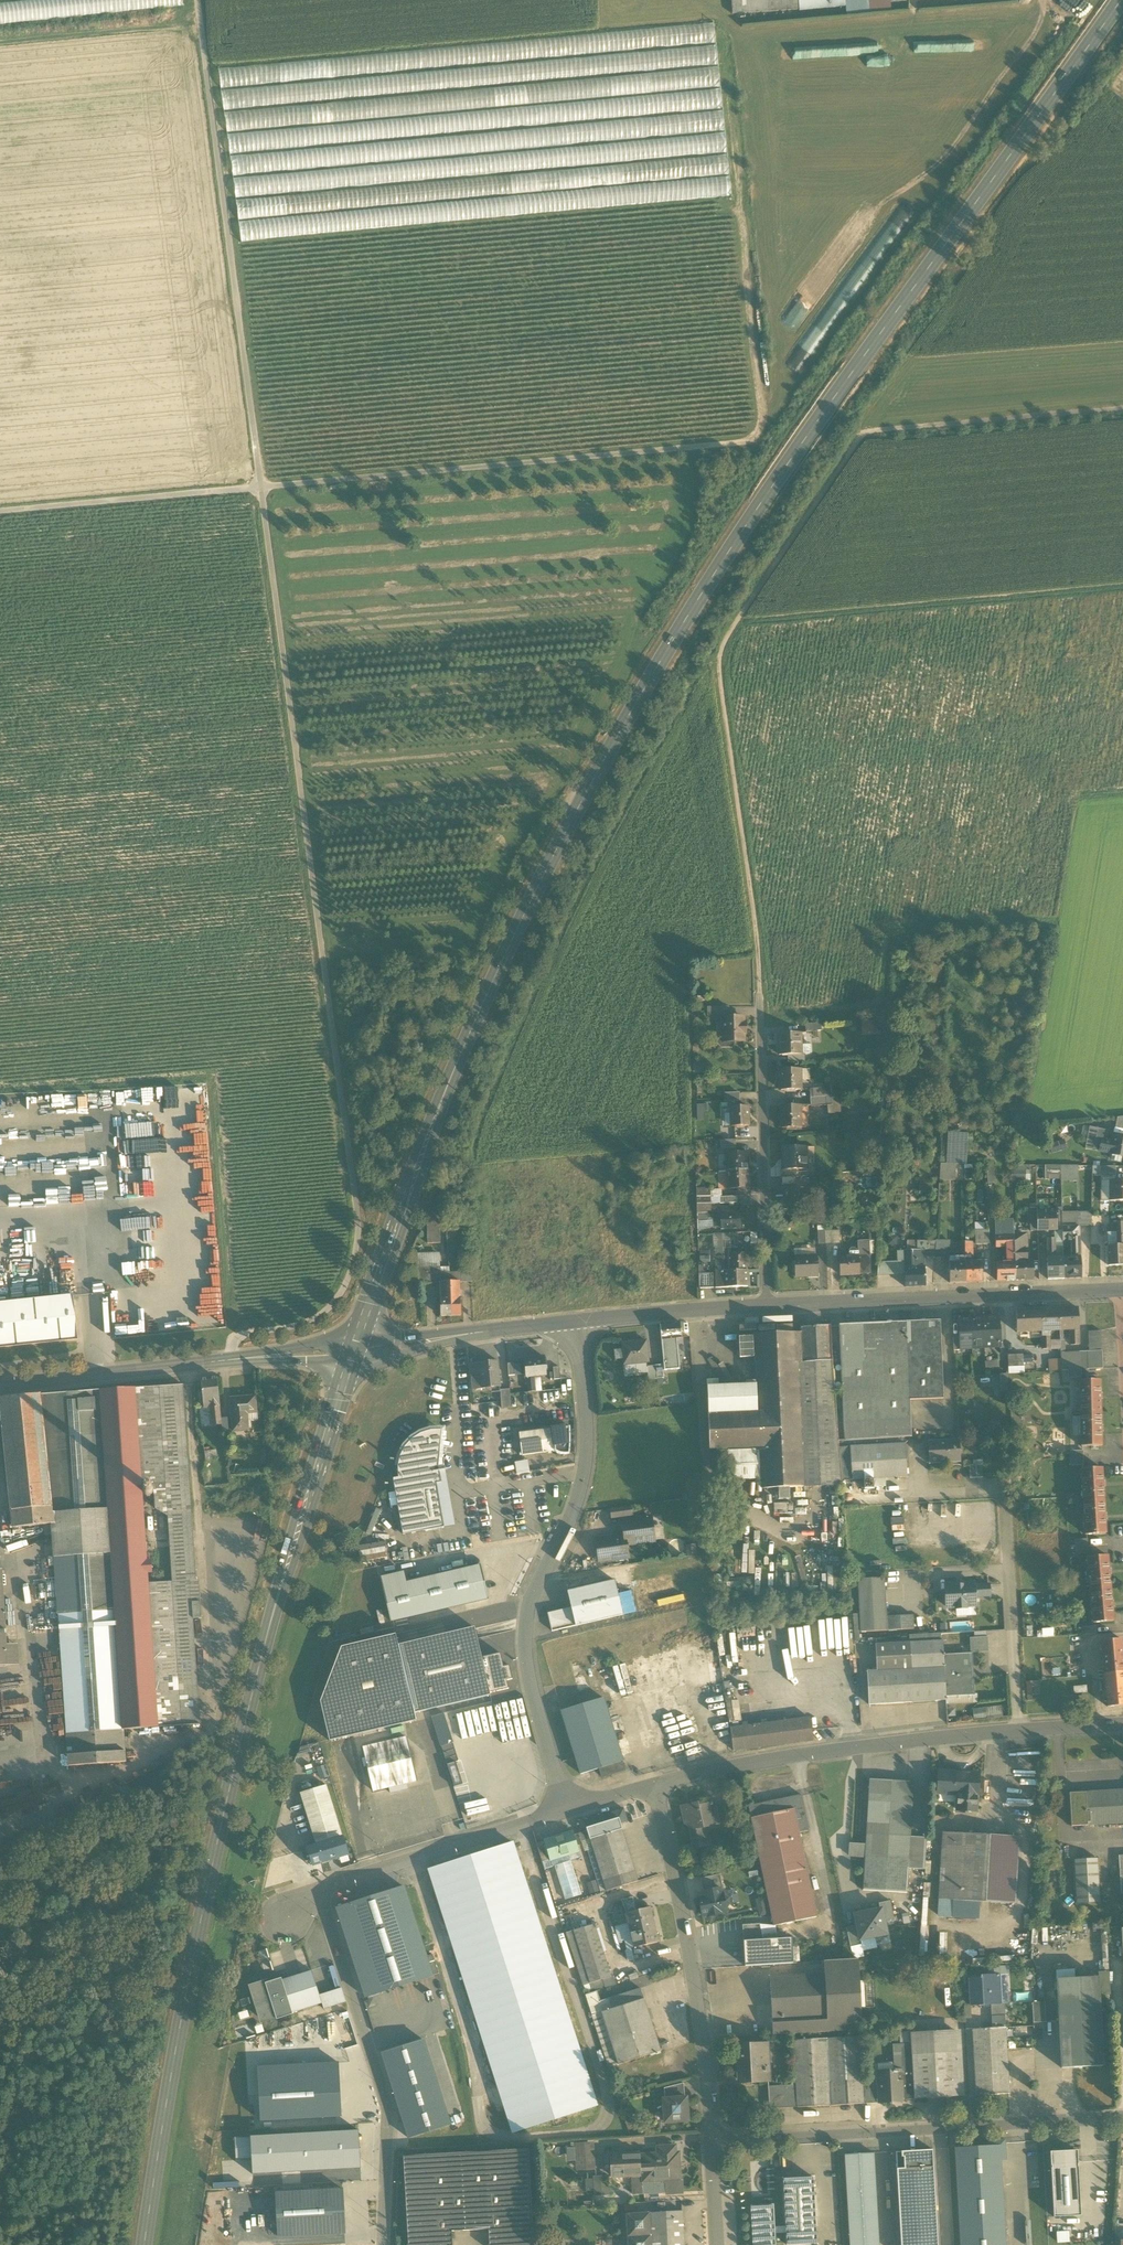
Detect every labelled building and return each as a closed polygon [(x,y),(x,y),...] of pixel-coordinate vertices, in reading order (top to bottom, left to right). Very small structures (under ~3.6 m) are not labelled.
[(799,10),(798,0),(731,0),(732,14),(799,10)] [(799,10),(835,7),(835,0),(798,0),(799,10)] [(221,81),(229,79),(226,71),(219,74),(221,81)] [(329,116),(328,106),(276,109),(276,116),(267,116),(267,126),(332,123),(332,116),(329,116)] [(361,146),(360,149),(364,152),(367,152),(367,155),(374,160),(412,161),(417,152),(414,150),(414,149),(442,150),(439,155),(456,155),(459,150),(463,150),(468,142),(467,141),(420,139),(418,143),(405,142),(403,145),(411,150),(401,150),(400,152),(396,150),(396,158),(391,155),(391,154),(392,147),(361,146)] [(675,198),(730,195),(729,179),(674,181),(675,198)] [(708,1007),(708,1015),(728,1015),(728,1007),(708,1007)] [(734,1038),(734,1042),(743,1041),(743,1034),(745,1031),(745,1026),(743,1023),(743,1018),(725,1018),(723,1018),(723,1039),(734,1038)] [(861,1022),(862,1034),(874,1033),(874,1021),(861,1022)] [(805,1024),(805,1032),(821,1030),(820,1023),(805,1024)] [(800,1055),(800,1053),(800,1045),(800,1035),(791,1035),(791,1033),(779,1034),(780,1055),(787,1055),(800,1055)] [(888,1036),(875,1037),(875,1046),(888,1045),(888,1036)] [(811,1045),(800,1045),(800,1053),(811,1053),(811,1045)] [(696,1063),(697,1074),(709,1073),(708,1063),(696,1063)] [(780,1069),(781,1090),(800,1090),(800,1081),(800,1069),(780,1069)] [(809,1069),(800,1069),(800,1081),(809,1081),(809,1069)] [(809,1089),(810,1098),(825,1097),(824,1088),(809,1089)] [(724,1094),(725,1102),(739,1101),(739,1093),(724,1094)] [(840,1095),(831,1096),(825,1097),(825,1105),(827,1105),(835,1105),(836,1114),(841,1113),(840,1095)] [(825,1105),(825,1097),(810,1098),(810,1106),(825,1105)] [(696,1105),(697,1121),(704,1120),(704,1111),(707,1111),(707,1104),(696,1105)] [(828,1115),(836,1114),(835,1105),(827,1105),(828,1115)] [(781,1106),(782,1128),(800,1128),(799,1106),(781,1106)] [(731,1114),(731,1127),(749,1126),(748,1107),(730,1108),(731,1114)] [(1087,1138),(1089,1127),(1082,1126),(1080,1137),(1087,1138)] [(1099,1152),(1110,1154),(1112,1142),(1106,1141),(1108,1131),(1089,1127),(1087,1138),(1085,1149),(1099,1152)] [(947,1157),(947,1164),(955,1164),(964,1164),(966,1165),(966,1158),(967,1135),(949,1133),(947,1157)] [(1112,1142),(1110,1154),(1110,1155),(1112,1155),(1122,1157),(1122,1137),(1114,1136),(1112,1142)] [(720,1140),(720,1154),(725,1154),(736,1153),(735,1140),(720,1140)] [(1049,1144),(1052,1154),(1067,1149),(1064,1140),(1049,1144)] [(784,1159),(785,1170),(798,1169),(806,1169),(806,1157),(804,1158),(804,1147),(782,1148),(782,1159),(784,1159)] [(725,1154),(726,1172),(748,1170),(747,1153),(736,1153),(725,1154)] [(1121,1164),(1122,1157),(1112,1155),(1110,1161),(1121,1164)] [(955,1181),(955,1164),(947,1164),(940,1164),(940,1181),(955,1181)] [(1011,1173),(1012,1180),(1022,1180),(1021,1173),(1021,1165),(1013,1165),(1011,1165),(1011,1173)] [(1049,1173),(1061,1173),(1061,1166),(1045,1166),(1045,1180),(1048,1180),(1049,1173)] [(1061,1166),(1061,1173),(1073,1173),(1073,1180),(1077,1180),(1077,1166),(1061,1166)] [(1100,1175),(1115,1176),(1115,1167),(1100,1166),(1100,1174),(1100,1175)] [(781,1170),(781,1177),(795,1177),(798,1177),(798,1169),(785,1170),(781,1170)] [(749,1188),(748,1170),(726,1172),(727,1189),(749,1188)] [(1100,1202),(1110,1202),(1111,1181),(1100,1181),(1100,1202)] [(1111,1181),(1110,1202),(1122,1202),(1122,1181),(1111,1181)] [(696,1188),(696,1197),(699,1197),(709,1197),(710,1197),(710,1190),(710,1188),(696,1188)] [(805,1197),(803,1197),(802,1197),(802,1189),(785,1190),(785,1198),(784,1198),(784,1210),(803,1209),(805,1209),(805,1208),(812,1208),(814,1208),(815,1206),(815,1204),(814,1202),(812,1202),(812,1197),(805,1197)] [(696,1197),(697,1212),(709,1211),(709,1197),(699,1197),(696,1197)] [(721,1212),(722,1229),(739,1228),(738,1213),(734,1213),(733,1207),(720,1208),(720,1212),(721,1212)] [(710,1211),(709,1211),(697,1212),(697,1231),(722,1229),(721,1212),(720,1212),(713,1212),(710,1212),(710,1211)] [(1037,1217),(1037,1231),(1056,1230),(1056,1214),(1044,1214),(1044,1212),(1037,1212),(1037,1217)] [(1062,1213),(1062,1227),(1078,1226),(1091,1226),(1091,1212),(1062,1213)] [(995,1221),(995,1236),(1013,1236),(1013,1235),(1013,1220),(995,1221)] [(427,1221),(427,1244),(440,1243),(440,1221),(427,1221)] [(1117,1246),(1122,1246),(1122,1223),(1112,1223),(1112,1233),(1116,1232),(1117,1246)] [(1067,1256),(1063,1256),(1064,1278),(1079,1278),(1079,1258),(1078,1237),(1078,1226),(1062,1227),(1063,1238),(1070,1238),(1071,1258),(1067,1259),(1067,1256)] [(975,1231),(975,1246),(989,1246),(989,1230),(983,1230),(975,1231)] [(838,1231),(824,1232),(825,1244),(839,1243),(838,1231)] [(1108,1233),(1108,1246),(1117,1246),(1116,1232),(1112,1233),(1108,1233)] [(722,1234),(722,1241),(734,1241),(738,1241),(737,1233),(722,1233),(722,1234)] [(713,1248),(723,1247),(723,1244),(722,1241),(722,1234),(712,1234),(713,1248)] [(1013,1236),(1014,1247),(1015,1280),(1032,1280),(1032,1261),(1026,1261),(1022,1261),(1022,1248),(1026,1248),(1026,1235),(1013,1235),(1013,1236)] [(995,1236),(996,1248),(1006,1247),(1014,1247),(1013,1236),(995,1236)] [(1047,1279),(1064,1278),(1063,1256),(1060,1257),(1060,1258),(1054,1259),(1054,1238),(1046,1238),(1047,1259),(1047,1279)] [(906,1251),(916,1250),(917,1240),(906,1240),(906,1251)] [(927,1241),(917,1240),(916,1250),(924,1250),(924,1258),(927,1257),(927,1246),(927,1241)] [(857,1241),(858,1252),(858,1256),(849,1257),(839,1257),(840,1275),(870,1274),(870,1256),(871,1256),(870,1254),(869,1241),(857,1241)] [(935,1241),(935,1246),(934,1258),(942,1258),(942,1254),(949,1255),(950,1242),(935,1241)] [(966,1283),(966,1282),(965,1257),(965,1242),(957,1243),(957,1257),(949,1257),(948,1257),(948,1258),(949,1263),(950,1283),(949,1283),(966,1283)] [(927,1257),(934,1258),(935,1246),(927,1246),(927,1257)] [(1108,1266),(1122,1265),(1122,1246),(1117,1246),(1108,1246),(1108,1266)] [(724,1259),(724,1270),(746,1270),(745,1253),(730,1254),(730,1247),(723,1247),(723,1251),(724,1259)] [(997,1281),(1015,1280),(1014,1247),(1006,1247),(1006,1262),(996,1262),(997,1281)] [(794,1249),(794,1257),(802,1257),(817,1256),(816,1248),(794,1249)] [(849,1250),(849,1257),(858,1256),(858,1252),(856,1252),(856,1249),(854,1248),(850,1248),(849,1250)] [(904,1261),(904,1267),(924,1267),(924,1258),(924,1250),(916,1250),(906,1251),(904,1251),(904,1261)] [(700,1251),(700,1263),(709,1263),(709,1251),(700,1251)] [(717,1271),(720,1270),(719,1259),(724,1259),(723,1251),(714,1251),(715,1271),(717,1271)] [(413,1254),(415,1269),(425,1269),(435,1268),(440,1268),(439,1253),(413,1254)] [(817,1256),(802,1257),(794,1257),(795,1278),(818,1276),(817,1256)] [(973,1257),(965,1257),(966,1282),(982,1282),(982,1262),(973,1262),(973,1257)] [(877,1263),(876,1276),(905,1275),(904,1267),(904,1261),(897,1262),(877,1263)] [(460,1282),(460,1283),(472,1282),(472,1266),(458,1267),(458,1272),(459,1272),(460,1282)] [(925,1286),(924,1267),(904,1267),(905,1275),(905,1287),(925,1286)] [(435,1268),(425,1269),(426,1284),(435,1283),(435,1268)] [(440,1268),(435,1268),(435,1283),(440,1283),(440,1273),(449,1273),(449,1272),(449,1268),(440,1268)] [(417,1284),(426,1284),(425,1269),(415,1269),(417,1284)] [(747,1286),(746,1270),(724,1270),(720,1270),(717,1271),(717,1287),(747,1286)] [(449,1273),(450,1282),(460,1282),(459,1272),(458,1272),(449,1272),(449,1273)] [(451,1316),(450,1282),(449,1273),(440,1273),(440,1283),(441,1317),(451,1316)] [(699,1274),(699,1288),(713,1287),(713,1273),(699,1274)] [(460,1283),(460,1282),(450,1282),(451,1316),(461,1316),(460,1283)] [(81,1310),(110,1310),(110,1293),(80,1294),(81,1310)] [(77,1340),(73,1296),(0,1304),(0,1348),(77,1340)] [(1063,1331),(1070,1330),(1078,1330),(1079,1330),(1078,1308),(1059,1309),(1060,1331),(1063,1331)] [(1049,1331),(1060,1331),(1059,1309),(1040,1310),(1041,1332),(1049,1331)] [(1017,1333),(1041,1332),(1040,1310),(1016,1311),(1017,1333)] [(998,1318),(982,1319),(984,1347),(1000,1346),(998,1318)] [(972,1348),(984,1347),(982,1319),(970,1320),(972,1348)] [(960,1349),(972,1348),(970,1320),(958,1320),(959,1337),(960,1349)] [(940,1321),(906,1322),(908,1356),(909,1400),(943,1399),(940,1321)] [(660,1324),(661,1340),(676,1338),(681,1338),(680,1322),(660,1324)] [(839,1325),(841,1359),(908,1356),(906,1322),(839,1325)] [(754,1334),(757,1385),(758,1413),(708,1415),(709,1450),(760,1448),(762,1489),(778,1488),(778,1500),(789,1499),(789,1488),(803,1487),(797,1363),(832,1361),(830,1325),(801,1327),(801,1332),(754,1334)] [(1079,1345),(1078,1330),(1070,1330),(1070,1345),(1079,1345)] [(1041,1332),(1042,1349),(1050,1349),(1050,1340),(1049,1331),(1041,1332)] [(1089,1331),(1089,1351),(1102,1351),(1101,1331),(1089,1331)] [(739,1337),(740,1358),(753,1357),(753,1337),(739,1337)] [(676,1338),(661,1340),(664,1370),(680,1369),(676,1338)] [(1050,1349),(1060,1349),(1060,1340),(1050,1340),(1050,1349)] [(623,1357),(624,1365),(647,1362),(648,1362),(646,1341),(622,1344),(623,1348),(623,1357)] [(623,1357),(623,1348),(614,1349),(615,1358),(623,1357)] [(1102,1369),(1102,1351),(1089,1351),(1086,1352),(1087,1369),(1091,1369),(1102,1369)] [(1079,1352),(1065,1352),(1065,1363),(1061,1363),(1061,1371),(1080,1370),(1079,1352)] [(1007,1356),(1008,1368),(1023,1367),(1023,1366),(1022,1363),(1022,1355),(1007,1356)] [(1022,1355),(1022,1363),(1032,1362),(1031,1355),(1022,1355)] [(841,1359),(843,1425),(910,1422),(909,1400),(908,1356),(841,1359)] [(524,1359),(526,1378),(527,1378),(534,1377),(540,1377),(546,1376),(544,1357),(524,1359)] [(1048,1371),(1051,1371),(1051,1363),(1061,1363),(1061,1359),(1048,1360),(1048,1371)] [(481,1389),(501,1387),(498,1361),(478,1363),(478,1364),(481,1389)] [(797,1363),(803,1487),(842,1486),(841,1481),(839,1448),(832,1361),(797,1363)] [(647,1362),(624,1365),(625,1375),(647,1373),(647,1366),(648,1366),(647,1362)] [(1051,1371),(1061,1371),(1061,1363),(1051,1363),(1051,1371)] [(470,1364),(472,1390),(481,1389),(478,1364),(471,1364),(470,1364)] [(661,1365),(655,1366),(656,1379),(663,1378),(661,1365)] [(647,1373),(648,1381),(656,1380),(656,1379),(655,1366),(648,1366),(647,1366),(647,1373)] [(1081,1377),(1081,1370),(1068,1371),(1069,1378),(1081,1377)] [(999,1374),(1000,1392),(1008,1392),(1007,1374),(999,1374)] [(527,1378),(528,1392),(535,1392),(534,1377),(527,1378)] [(534,1377),(535,1392),(542,1391),(540,1377),(534,1377)] [(201,1385),(203,1399),(209,1398),(210,1407),(211,1415),(220,1414),(219,1406),(220,1406),(216,1378),(201,1380),(201,1385)] [(1080,1436),(1080,1447),(1101,1446),(1101,1432),(1101,1426),(1100,1401),(1101,1401),(1101,1394),(1100,1394),(1100,1380),(1079,1381),(1080,1416),(1080,1436)] [(183,1385),(134,1388),(157,1727),(200,1725),(192,1619),(201,1619),(200,1591),(191,1592),(190,1581),(196,1581),(183,1385)] [(707,1387),(708,1415),(758,1413),(757,1385),(707,1387)] [(123,1730),(157,1727),(134,1388),(101,1390),(115,1609),(123,1730)] [(52,1524),(58,1613),(115,1609),(101,1390),(40,1395),(50,1507),(52,1524)] [(500,1390),(502,1409),(511,1408),(510,1390),(500,1390)] [(11,1511),(50,1507),(40,1395),(0,1399),(0,1403),(2,1422),(3,1429),(11,1511)] [(230,1399),(233,1431),(248,1430),(247,1413),(256,1412),(255,1397),(230,1399)] [(211,1415),(212,1426),(221,1425),(220,1414),(211,1415)] [(1072,1436),(1080,1436),(1080,1416),(1072,1416),(1072,1436)] [(911,1437),(910,1422),(843,1425),(845,1441),(911,1437)] [(554,1451),(558,1453),(561,1454),(566,1455),(569,1454),(570,1449),(570,1439),(570,1427),(552,1429),(555,1451),(554,1451)] [(519,1433),(522,1455),(554,1451),(555,1451),(552,1429),(519,1433)] [(393,1479),(403,1534),(444,1527),(436,1484),(441,1483),(439,1471),(438,1466),(441,1430),(431,1430),(421,1434),(412,1439),(405,1447),(400,1456),(398,1466),(398,1476),(398,1478),(393,1479)] [(928,1443),(929,1463),(957,1461),(956,1441),(928,1443)] [(850,1447),(852,1480),(907,1477),(905,1444),(850,1447)] [(203,1448),(204,1459),(222,1458),(221,1447),(203,1448)] [(850,1447),(839,1448),(841,1481),(852,1480),(850,1447)] [(727,1451),(728,1480),(760,1479),(759,1449),(727,1451)] [(1070,1451),(1070,1459),(1083,1458),(1083,1451),(1070,1451)] [(515,1463),(517,1474),(530,1472),(528,1460),(515,1463)] [(982,1464),(969,1465),(969,1478),(983,1477),(982,1464)] [(1081,1469),(1085,1535),(1105,1534),(1105,1520),(1105,1514),(1104,1514),(1103,1488),(1103,1482),(1102,1482),(1102,1468),(1081,1469)] [(436,1484),(444,1527),(454,1525),(445,1471),(439,1471),(441,1483),(436,1484)] [(774,1511),(786,1512),(787,1504),(774,1503),(774,1511)] [(890,1505),(891,1525),(904,1524),(903,1505),(890,1505)] [(611,1509),(612,1518),(631,1515),(630,1506),(611,1509)] [(52,1524),(50,1507),(11,1511),(13,1528),(52,1524)] [(625,1535),(626,1544),(654,1541),(653,1529),(650,1530),(649,1519),(651,1519),(651,1517),(623,1521),(624,1535),(625,1535)] [(653,1529),(654,1541),(663,1539),(662,1528),(653,1529)] [(596,1539),(599,1562),(628,1558),(626,1544),(625,1535),(624,1535),(596,1539)] [(1075,1540),(1076,1547),(1088,1546),(1087,1539),(1075,1540)] [(384,1542),(358,1544),(359,1558),(385,1555),(384,1542)] [(685,1545),(687,1555),(696,1554),(695,1544),(685,1545)] [(1088,1553),(1088,1546),(1076,1547),(1077,1554),(1088,1553)] [(1087,1558),(1092,1623),(1113,1621),(1112,1607),(1113,1607),(1112,1602),(1111,1602),(1109,1575),(1110,1575),(1109,1569),(1107,1556),(1087,1558)] [(469,1568),(405,1583),(403,1573),(380,1578),(391,1622),(477,1601),(477,1602),(488,1599),(481,1566),(469,1568)] [(861,1632),(887,1631),(886,1617),(884,1578),(858,1579),(861,1632)] [(199,1581),(196,1581),(190,1581),(191,1592),(200,1591),(199,1581)] [(567,1592),(571,1608),(548,1613),(552,1632),(576,1626),(623,1615),(618,1593),(615,1581),(567,1592)] [(974,1583),(945,1585),(946,1607),(956,1607),(956,1609),(966,1608),(966,1606),(975,1606),(974,1597),(974,1586),(974,1583)] [(989,1585),(974,1586),(974,1597),(990,1596),(989,1585)] [(618,1593),(623,1615),(636,1612),(631,1590),(618,1593)] [(966,1608),(956,1609),(956,1616),(975,1616),(975,1606),(966,1606),(966,1608)] [(123,1730),(115,1609),(58,1613),(68,1756),(125,1752),(123,1730)] [(913,1615),(886,1617),(887,1631),(914,1629),(913,1615)] [(1083,1627),(1083,1635),(1095,1634),(1095,1626),(1083,1627)] [(474,1628),(398,1645),(414,1713),(490,1695),(490,1693),(508,1689),(507,1681),(512,1680),(509,1665),(508,1666),(508,1667),(504,1668),(503,1667),(500,1653),(481,1658),(474,1628)] [(1042,1629),(1042,1637),(1054,1637),(1054,1628),(1042,1629)] [(727,1664),(736,1663),(734,1633),(725,1633),(727,1664)] [(909,1636),(909,1643),(920,1642),(941,1641),(941,1634),(909,1636)] [(416,1721),(414,1713),(398,1645),(398,1646),(395,1635),(341,1648),(320,1702),(329,1741),(351,1736),(416,1721)] [(987,1638),(986,1638),(974,1639),(970,1639),(971,1652),(988,1651),(987,1638)] [(1104,1675),(1122,1673),(1122,1654),(1121,1640),(1101,1642),(1104,1675)] [(941,1641),(920,1642),(921,1668),(944,1667),(943,1654),(942,1641),(941,1641)] [(877,1671),(921,1668),(920,1642),(909,1643),(876,1645),(877,1671)] [(17,1645),(6,1645),(7,1666),(18,1665),(17,1645)] [(973,1703),(972,1694),(973,1694),(971,1654),(944,1656),(944,1654),(943,1654),(944,1667),(945,1696),(945,1700),(946,1704),(973,1703)] [(625,1663),(610,1666),(617,1696),(632,1692),(625,1663)] [(945,1696),(944,1667),(921,1668),(877,1671),(866,1671),(868,1705),(945,1700),(945,1696)] [(1104,1675),(1107,1707),(1122,1706),(1122,1673),(1104,1675)] [(1026,1682),(1027,1702),(1035,1702),(1035,1694),(1040,1694),(1039,1681),(1026,1682)] [(1073,1686),(1074,1694),(1087,1692),(1087,1685),(1073,1686)] [(1078,1695),(1079,1704),(1090,1704),(1089,1695),(1078,1695)] [(622,1761),(603,1698),(561,1711),(580,1774),(599,1768),(602,1777),(625,1770),(623,1761),(622,1761)] [(1001,1706),(985,1708),(986,1718),(1003,1717),(1001,1706)] [(974,1720),(986,1718),(985,1708),(972,1709),(974,1720)] [(432,1718),(440,1743),(452,1739),(444,1714),(432,1718)] [(731,1729),(733,1751),(734,1751),(813,1741),(810,1719),(731,1729),(731,1728),(730,1728),(731,1729)] [(418,1727),(416,1721),(351,1736),(372,1826),(415,1816),(437,1811),(433,1792),(423,1749),(418,1727)] [(431,1747),(426,1726),(418,1727),(423,1749),(431,1747)] [(441,1747),(447,1765),(458,1761),(453,1743),(441,1747)] [(126,1763),(125,1752),(68,1756),(68,1766),(126,1763)] [(302,1793),(326,1785),(322,1772),(298,1780),(302,1793)] [(957,1811),(976,1812),(978,1774),(946,1772),(945,1794),(958,1795),(962,1795),(962,1803),(958,1802),(957,1811)] [(869,1779),(865,1846),(850,1845),(849,1856),(865,1857),(863,1890),(907,1893),(908,1869),(907,1869),(908,1860),(909,1860),(910,1837),(913,1782),(869,1779)] [(316,1846),(317,1846),(342,1838),(326,1785),(302,1793),(300,1793),(316,1846)] [(1087,1826),(1122,1824),(1122,1790),(1085,1792),(1087,1826)] [(442,1815),(436,1791),(433,1792),(437,1811),(415,1816),(416,1821),(442,1815)] [(1068,1793),(1071,1827),(1087,1826),(1085,1792),(1068,1793)] [(751,1818),(774,1926),(775,1926),(817,1917),(799,1834),(809,1832),(801,1795),(748,1806),(751,1818)] [(690,1826),(695,1849),(710,1845),(709,1839),(706,1839),(703,1823),(711,1821),(712,1825),(713,1825),(709,1808),(708,1803),(699,1805),(698,1802),(689,1804),(690,1807),(683,1809),(686,1823),(690,1826)] [(709,1808),(713,1825),(720,1823),(716,1807),(709,1808)] [(585,1825),(586,1829),(618,1818),(620,1824),(627,1822),(624,1809),(588,1820),(585,1825)] [(635,1871),(621,1830),(621,1829),(622,1829),(620,1824),(618,1818),(586,1829),(589,1839),(590,1839),(593,1849),(603,1881),(635,1871)] [(979,1902),(1008,1903),(1012,1836),(943,1833),(940,1900),(952,1900),(979,1902)] [(549,1856),(550,1857),(551,1857),(560,1854),(561,1857),(578,1851),(572,1834),(556,1839),(556,1837),(545,1841),(547,1849),(549,1856)] [(908,1869),(924,1870),(926,1838),(910,1837),(909,1860),(908,1860),(907,1869),(908,1869)] [(308,1865),(312,1866),(315,1866),(320,1863),(337,1858),(338,1855),(347,1853),(342,1838),(317,1846),(316,1846),(314,1847),(310,1847),(307,1849),(304,1852),(303,1856),(303,1859),(305,1863),(308,1865)] [(536,1843),(542,1862),(548,1860),(545,1849),(547,1849),(545,1841),(536,1843)] [(428,1871),(512,2132),(596,2105),(512,1844),(428,1871)] [(601,1893),(606,1891),(593,1849),(587,1851),(601,1893)] [(551,1857),(550,1857),(551,1860),(552,1865),(554,1865),(571,1860),(579,1857),(578,1851),(561,1857),(560,1854),(551,1857)] [(1074,1860),(1077,1904),(1100,1903),(1097,1859),(1074,1860)] [(548,1860),(542,1862),(544,1869),(553,1866),(552,1865),(551,1860),(548,1860)] [(571,1860),(554,1865),(565,1899),(582,1894),(571,1860)] [(603,1881),(606,1891),(637,1881),(635,1871),(603,1881)] [(720,1889),(723,1889),(719,1874),(701,1879),(703,1892),(720,1888),(720,1889)] [(336,1908),(365,1997),(432,1976),(426,1957),(403,1887),(336,1908)] [(721,1893),(720,1889),(720,1888),(703,1892),(703,1895),(702,1897),(698,1898),(702,1916),(707,1915),(708,1917),(721,1914),(721,1912),(726,1911),(725,1908),(727,1907),(729,1904),(728,1899),(724,1896),(723,1897),(722,1893),(721,1893)] [(764,1897),(755,1899),(760,1917),(769,1914),(764,1897)] [(979,1902),(952,1900),(951,1918),(978,1919),(979,1902)] [(884,1923),(894,1921),(890,1901),(878,1904),(880,1909),(881,1909),(884,1923)] [(619,1906),(622,1914),(623,1914),(628,1912),(628,1911),(634,1910),(632,1902),(621,1905),(619,1906)] [(628,1922),(630,1929),(653,1923),(649,1906),(634,1910),(628,1911),(628,1912),(630,1922),(628,1922)] [(881,1909),(880,1909),(854,1915),(856,1925),(860,1940),(874,1937),(887,1935),(884,1923),(881,1909)] [(628,1912),(623,1914),(622,1914),(617,1915),(620,1924),(628,1922),(630,1922),(628,1912)] [(630,1929),(628,1922),(620,1924),(614,1926),(618,1940),(619,1940),(632,1937),(630,1929)] [(658,1941),(653,1923),(630,1929),(632,1937),(634,1936),(636,1945),(637,1946),(643,1944),(658,1941)] [(573,1931),(589,1983),(602,1979),(610,1976),(593,1924),(573,1931)] [(760,1924),(742,1925),(743,1941),(763,1940),(760,1924)] [(774,1926),(760,1924),(763,1940),(778,1939),(775,1926),(774,1926)] [(850,1947),(861,1945),(860,1940),(856,1925),(846,1928),(850,1947)] [(589,1983),(573,1931),(566,1933),(583,1985),(583,1984),(589,1983)] [(636,1945),(634,1936),(632,1937),(619,1940),(622,1949),(624,1948),(630,1947),(636,1945)] [(875,1940),(874,1937),(860,1940),(861,1945),(863,1951),(877,1948),(875,1940)] [(743,1941),(745,1966),(793,1963),(792,1938),(778,1939),(763,1940),(743,1941)] [(630,1947),(632,1955),(633,1955),(645,1952),(643,1944),(637,1946),(636,1945),(630,1947)] [(861,1945),(850,1947),(853,1959),(864,1957),(863,1951),(861,1945)] [(632,1955),(630,1947),(624,1948),(627,1960),(634,1961),(633,1955),(632,1955)] [(426,1957),(432,1976),(438,1974),(432,1955),(426,1957)] [(824,1974),(815,1975),(770,1977),(773,2035),(846,2031),(848,2031),(849,2037),(793,2041),(796,2085),(797,2103),(797,2107),(797,2108),(864,2104),(862,2080),(860,2037),(859,2030),(862,2030),(861,2016),(860,2008),(859,1981),(858,1959),(824,1961),(824,1974)] [(999,1976),(1008,1975),(1007,1966),(993,1966),(994,1976),(999,1976)] [(1056,1970),(1056,1979),(1074,1978),(1074,1969),(1056,1970)] [(311,1971),(268,1985),(277,2015),(278,2017),(279,2017),(322,2003),(319,1996),(311,1971)] [(610,1976),(602,1979),(604,1986),(605,1987),(616,1984),(613,1975),(610,1976)] [(1008,1975),(999,1976),(1001,2004),(1004,2004),(1009,2004),(1008,1975)] [(971,2005),(971,2007),(991,2006),(1001,2006),(1001,2004),(999,1976),(994,1976),(982,1977),(982,1982),(969,1982),(971,2005)] [(1056,1979),(1061,2068),(1103,2066),(1098,1977),(1074,1978),(1056,1979)] [(602,1979),(589,1983),(592,1990),(604,1986),(602,1979)] [(859,1981),(860,2008),(874,2007),(873,1980),(859,1981)] [(262,2020),(277,2015),(268,1985),(268,1984),(265,1985),(257,1983),(254,1995),(262,2020)] [(592,1990),(589,1983),(583,1984),(586,1992),(592,1990)] [(613,2008),(602,2012),(592,2015),(608,2067),(619,2064),(660,2050),(644,1999),(640,1988),(609,1998),(613,2008)] [(599,1998),(608,1998),(607,1988),(598,1989),(599,1998)] [(322,2003),(323,2009),(346,2002),(341,1989),(319,1996),(322,2003)] [(1032,2003),(1033,2023),(1046,2022),(1044,2003),(1032,2003)] [(991,2006),(992,2017),(1005,2016),(1004,2004),(1001,2004),(1001,2006),(991,2006)] [(1006,2027),(1005,2016),(992,2017),(992,2028),(1006,2027)] [(238,2039),(251,2036),(249,2026),(236,2029),(238,2039)] [(972,2029),(976,2095),(1009,2093),(1006,2027),(992,2028),(972,2029)] [(912,2070),(914,2099),(922,2099),(923,2099),(958,2097),(956,2053),(954,2031),(910,2033),(911,2044),(912,2055),(912,2070)] [(911,2044),(910,2033),(899,2033),(899,2044),(911,2044)] [(736,2037),(737,2045),(759,2043),(759,2036),(736,2037)] [(381,2053),(408,2138),(450,2125),(423,2040),(381,2053)] [(742,2071),(743,2083),(770,2082),(770,2069),(764,2069),(763,2056),(769,2055),(768,2043),(759,2043),(737,2045),(735,2045),(737,2071),(742,2071)] [(893,2063),(894,2071),(912,2070),(912,2055),(911,2044),(899,2044),(892,2045),(893,2063)] [(338,2063),(258,2067),(258,2076),(338,2071),(338,2063)] [(894,2071),(893,2063),(877,2064),(877,2072),(894,2071)] [(881,2089),(882,2103),(892,2102),(892,2101),(902,2100),(914,2099),(912,2070),(894,2071),(877,2072),(878,2084),(881,2084),(881,2089)] [(258,2076),(261,2121),(341,2116),(338,2071),(258,2076)] [(881,2089),(869,2089),(869,2085),(863,2081),(862,2080),(864,2104),(870,2103),(882,2103),(881,2089)] [(664,2088),(664,2099),(684,2098),(683,2083),(664,2088)] [(767,2092),(768,2109),(777,2109),(784,2108),(784,2104),(797,2103),(796,2085),(785,2086),(785,2091),(783,2091),(776,2091),(767,2092)] [(663,2099),(665,2123),(688,2121),(686,2098),(684,2098),(664,2099),(663,2099)] [(251,2160),(252,2174),(361,2168),(358,2131),(250,2137),(251,2160)] [(250,2137),(234,2138),(236,2161),(251,2160),(250,2137)] [(585,2170),(584,2141),(575,2142),(575,2147),(566,2148),(567,2160),(576,2160),(576,2170),(585,2170)] [(594,2141),(584,2141),(585,2170),(595,2169),(594,2141)] [(676,2155),(675,2146),(657,2147),(657,2154),(641,2155),(642,2174),(642,2177),(643,2194),(683,2192),(682,2182),(678,2182),(678,2180),(680,2180),(679,2155),(676,2155)] [(955,2149),(960,2244),(1005,2244),(999,2146),(955,2149)] [(408,2244),(452,2244),(452,2232),(488,2230),(489,2244),(533,2244),(528,2149),(403,2156),(408,2244)] [(896,2152),(897,2169),(933,2167),(932,2150),(896,2152)] [(1051,2166),(1078,2164),(1077,2150),(1050,2152),(1051,2166)] [(850,2244),(879,2244),(873,2153),(845,2155),(850,2244)] [(614,2175),(642,2174),(641,2155),(639,2155),(613,2156),(614,2175)] [(1078,2164),(1051,2166),(1053,2217),(1080,2216),(1078,2164)] [(933,2167),(897,2169),(901,2244),(937,2244),(933,2167)] [(608,2176),(593,2177),(593,2178),(594,2191),(595,2196),(609,2195),(608,2176)] [(643,2194),(642,2177),(631,2178),(632,2195),(643,2194)] [(787,2244),(794,2244),(817,2244),(813,2177),(783,2179),(787,2244)] [(594,2191),(593,2178),(585,2179),(586,2191),(594,2191)] [(342,2189),(275,2193),(278,2237),(345,2233),(342,2189)] [(752,2244),(776,2244),(773,2204),(750,2206),(752,2244)] [(682,2211),(649,2213),(651,2244),(684,2244),(682,2211)] [(628,2244),(651,2244),(649,2213),(626,2215),(628,2244)] [(1059,2235),(1059,2244),(1100,2244),(1099,2232),(1059,2235)]
